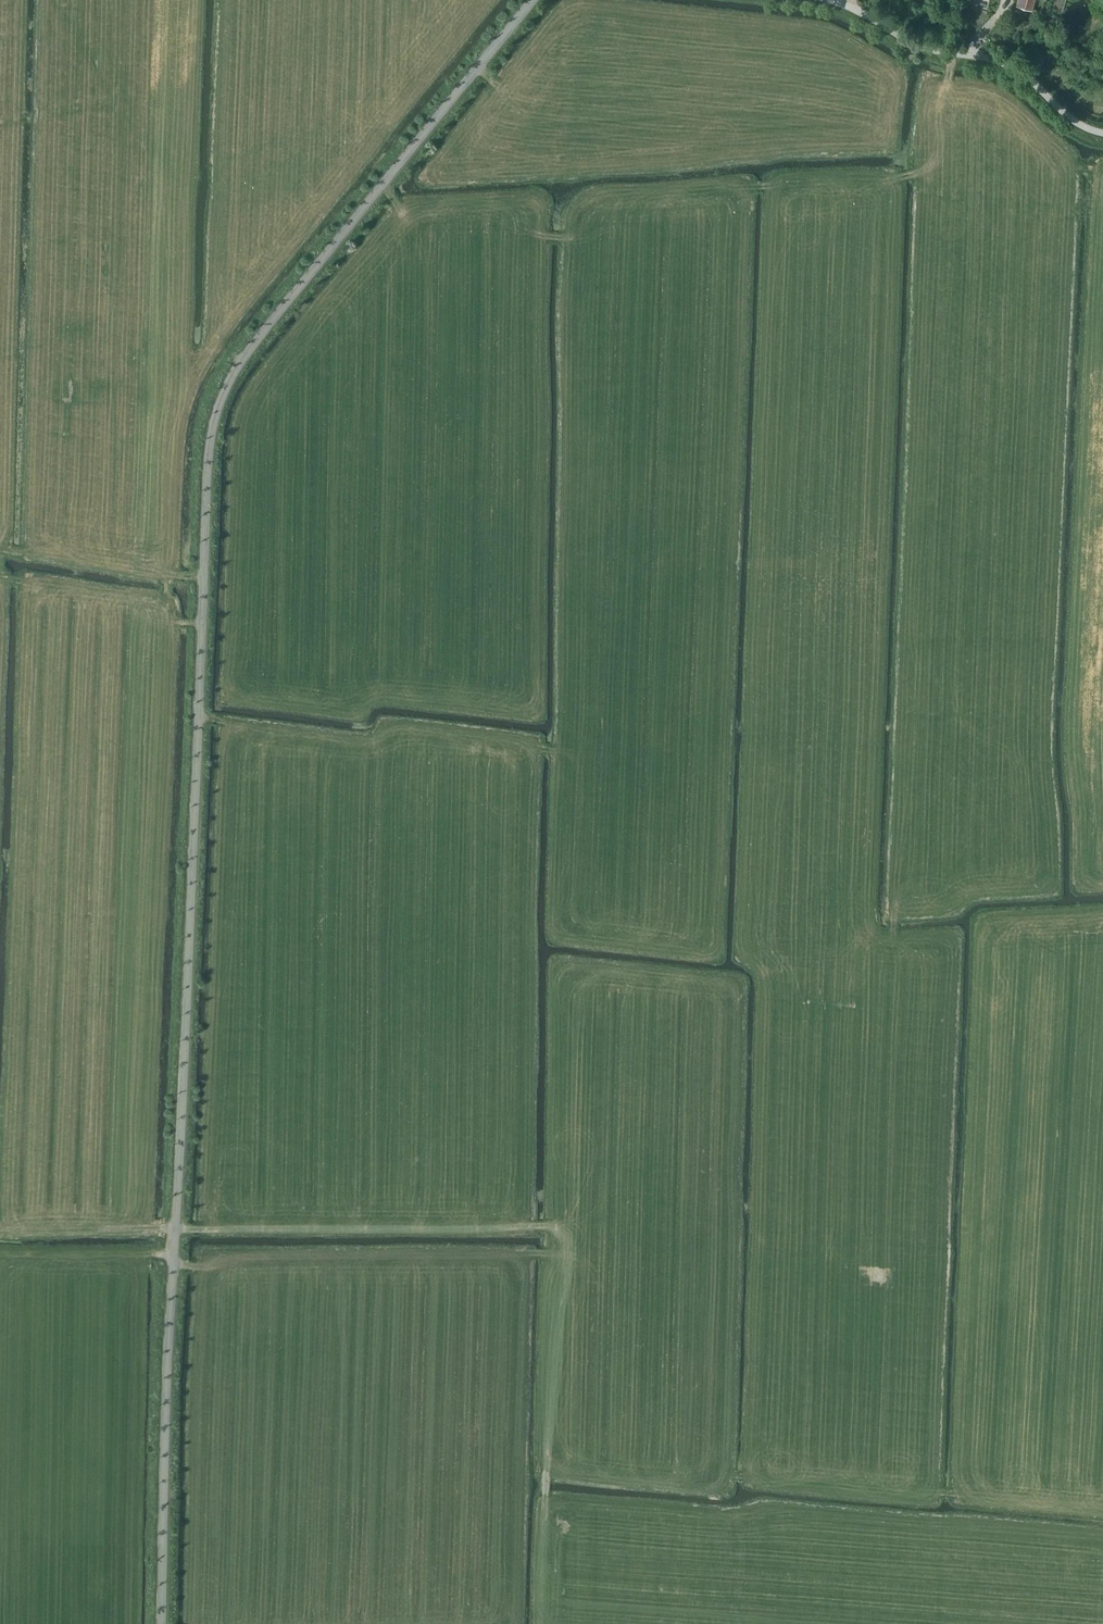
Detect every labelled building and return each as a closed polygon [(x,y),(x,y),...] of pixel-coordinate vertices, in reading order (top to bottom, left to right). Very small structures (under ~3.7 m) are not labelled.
[(1032,10),(1035,0),(1018,0),(1016,6),(1032,10)]
